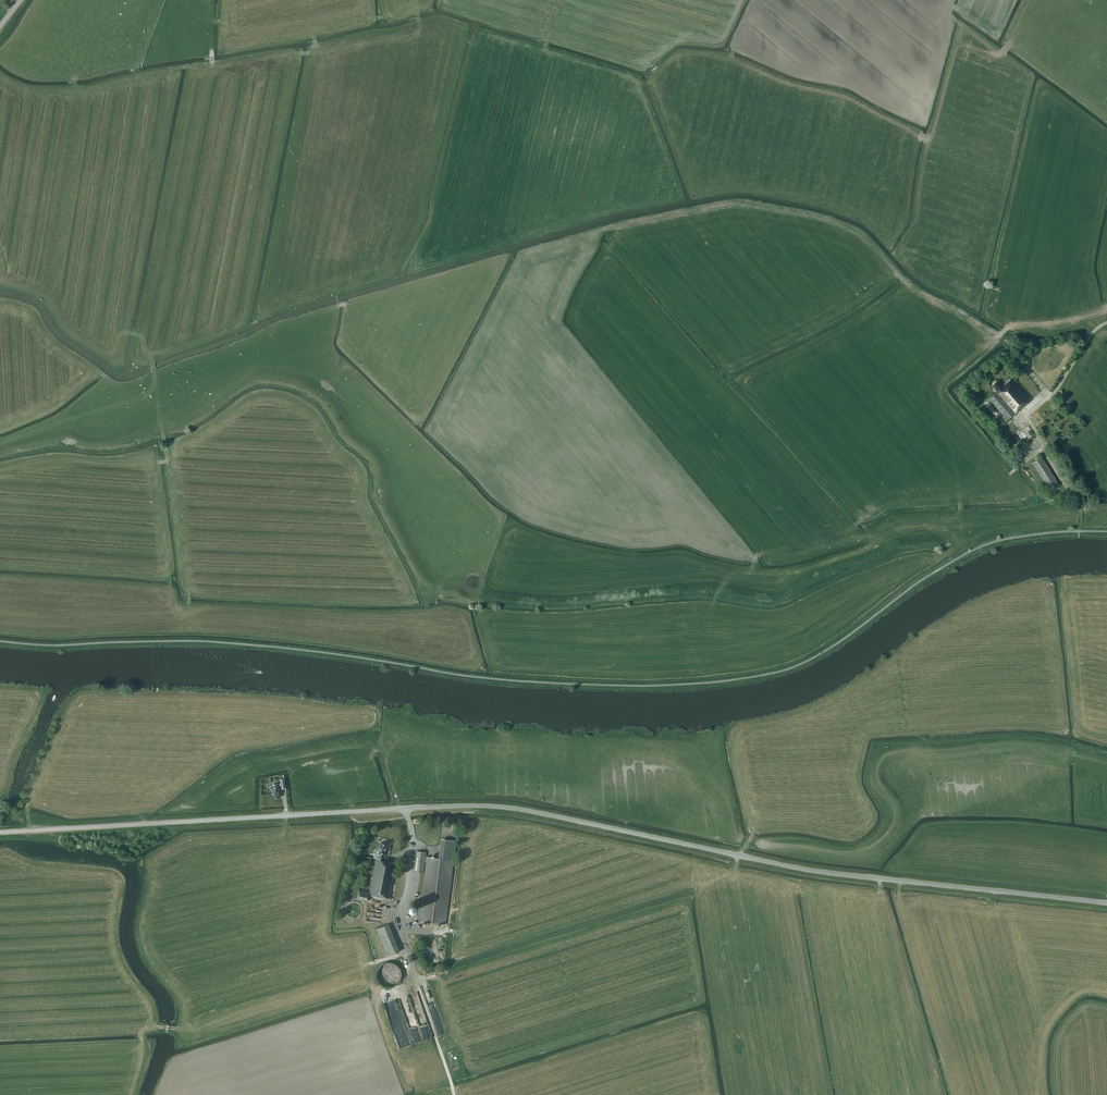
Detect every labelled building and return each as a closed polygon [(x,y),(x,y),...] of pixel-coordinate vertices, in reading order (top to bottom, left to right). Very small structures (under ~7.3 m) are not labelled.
[(1004,423),(1031,401),(1014,380),(1015,380),(1013,378),(1002,386),(998,381),(992,385),(997,392),(983,403),(998,420),(1001,418),(1004,423)] [(1051,492),(1060,486),(1042,458),(1032,465),(1051,492)] [(281,797),(278,783),(271,785),(272,790),(272,795),(274,794),(275,798),(281,797)] [(440,839),(438,859),(425,857),(425,853),(416,852),(413,871),(423,872),(424,861),(426,862),(418,920),(445,924),(456,841),(440,839)] [(388,898),(396,860),(384,858),(387,844),(380,843),(379,848),(378,848),(377,851),(378,851),(377,861),(375,861),(369,892),(358,890),(356,899),(368,901),(369,894),(388,898)] [(413,888),(419,889),(421,873),(415,872),(413,888)] [(415,902),(415,901),(418,900),(413,890),(409,892),(412,902),(411,902),(410,903),(410,904),(410,905),(409,906),(410,907),(410,908),(411,909),(412,910),(413,910),(414,910),(415,910),(416,909),(417,909),(417,908),(418,907),(418,906),(418,905),(417,903),(416,902),(415,902)] [(400,951),(389,923),(376,929),(387,956),(400,951)] [(399,980),(398,963),(379,964),(381,981),(399,980)]
